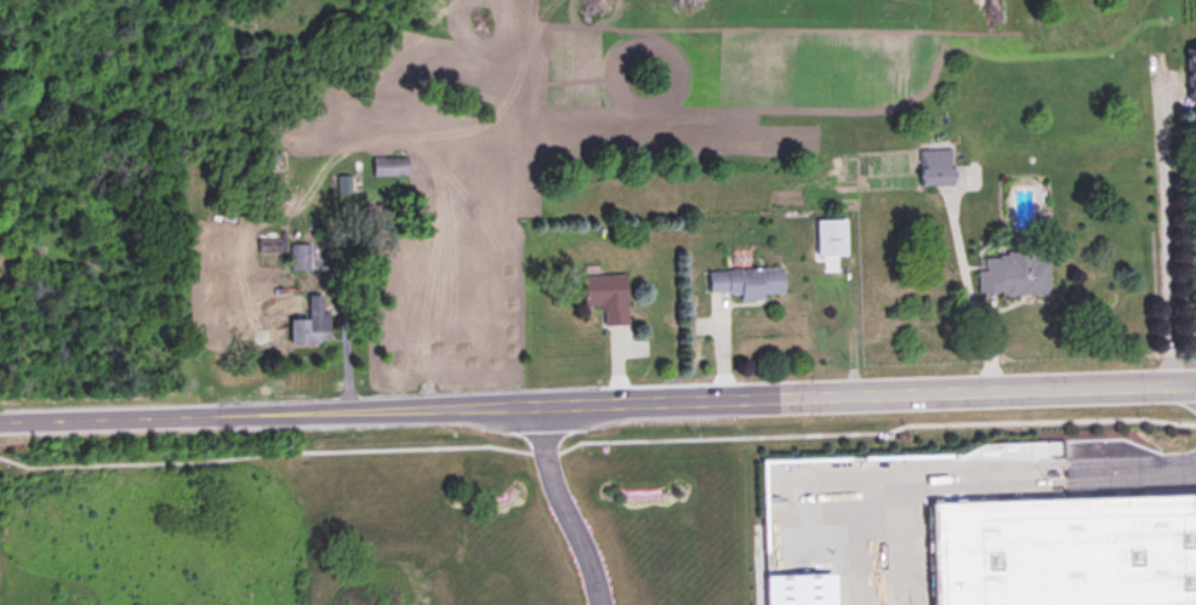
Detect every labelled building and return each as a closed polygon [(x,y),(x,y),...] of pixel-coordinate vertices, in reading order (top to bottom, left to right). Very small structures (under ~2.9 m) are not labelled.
[(1195,103),(1195,50),(1186,50),(1186,103),(1195,103)] [(918,149),(918,186),(951,186),(951,149),(918,149)] [(406,158),(370,158),(370,177),(406,177),(406,158)] [(976,293),(1046,295),(1046,258),(1033,258),(1033,252),(984,252),(984,269),(976,269),(976,293)] [(781,268),(707,269),(707,293),(739,292),(739,299),(762,299),(762,295),(781,293),(781,268)] [(625,275),(582,276),(582,307),(602,307),(602,325),(625,324),(625,275)] [(321,296),(304,296),(304,319),(289,319),(289,344),(321,344),(321,296)] [(936,501),(1195,496),(1195,604),(939,604),(936,501)]
